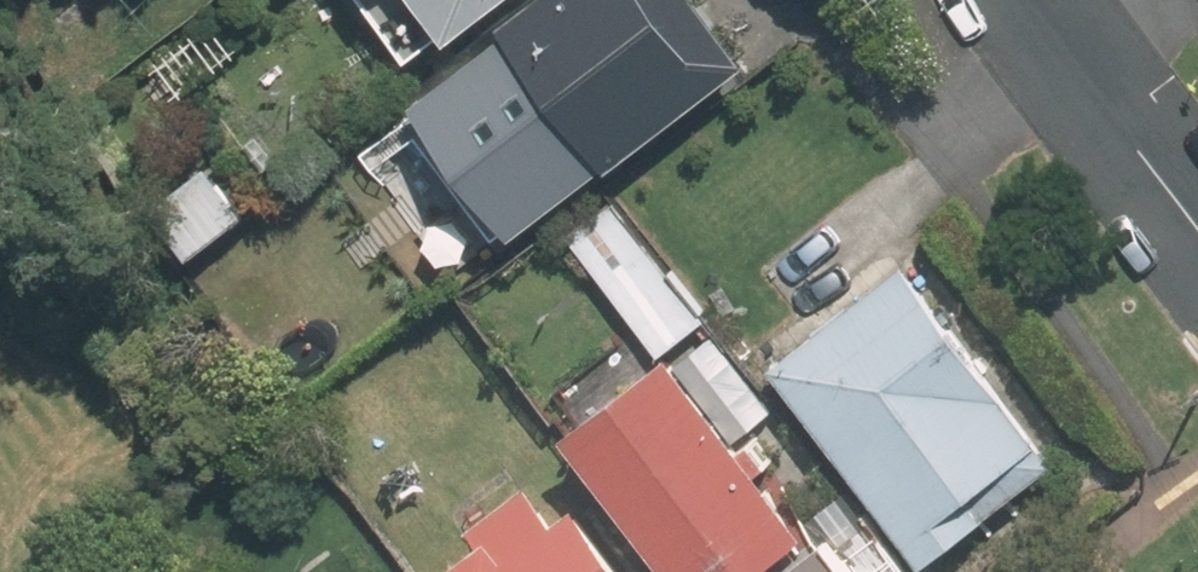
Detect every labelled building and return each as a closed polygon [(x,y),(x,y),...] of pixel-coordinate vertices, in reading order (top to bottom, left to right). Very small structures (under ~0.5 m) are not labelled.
[(475,10),(489,0),(468,0),(475,10)] [(597,155),(773,28),(753,0),(531,0),(501,21),(597,155)] [(624,201),(581,232),(667,347),(710,315),(624,201)] [(919,251),(778,359),(933,560),(1074,453),(919,251)] [(588,418),(699,571),(762,571),(826,526),(694,343),(588,418)] [(448,571),(648,571),(591,493),(570,509),(545,474),(477,522),(491,541),(448,571)] [(789,571),(871,571),(842,533),(789,571)]
